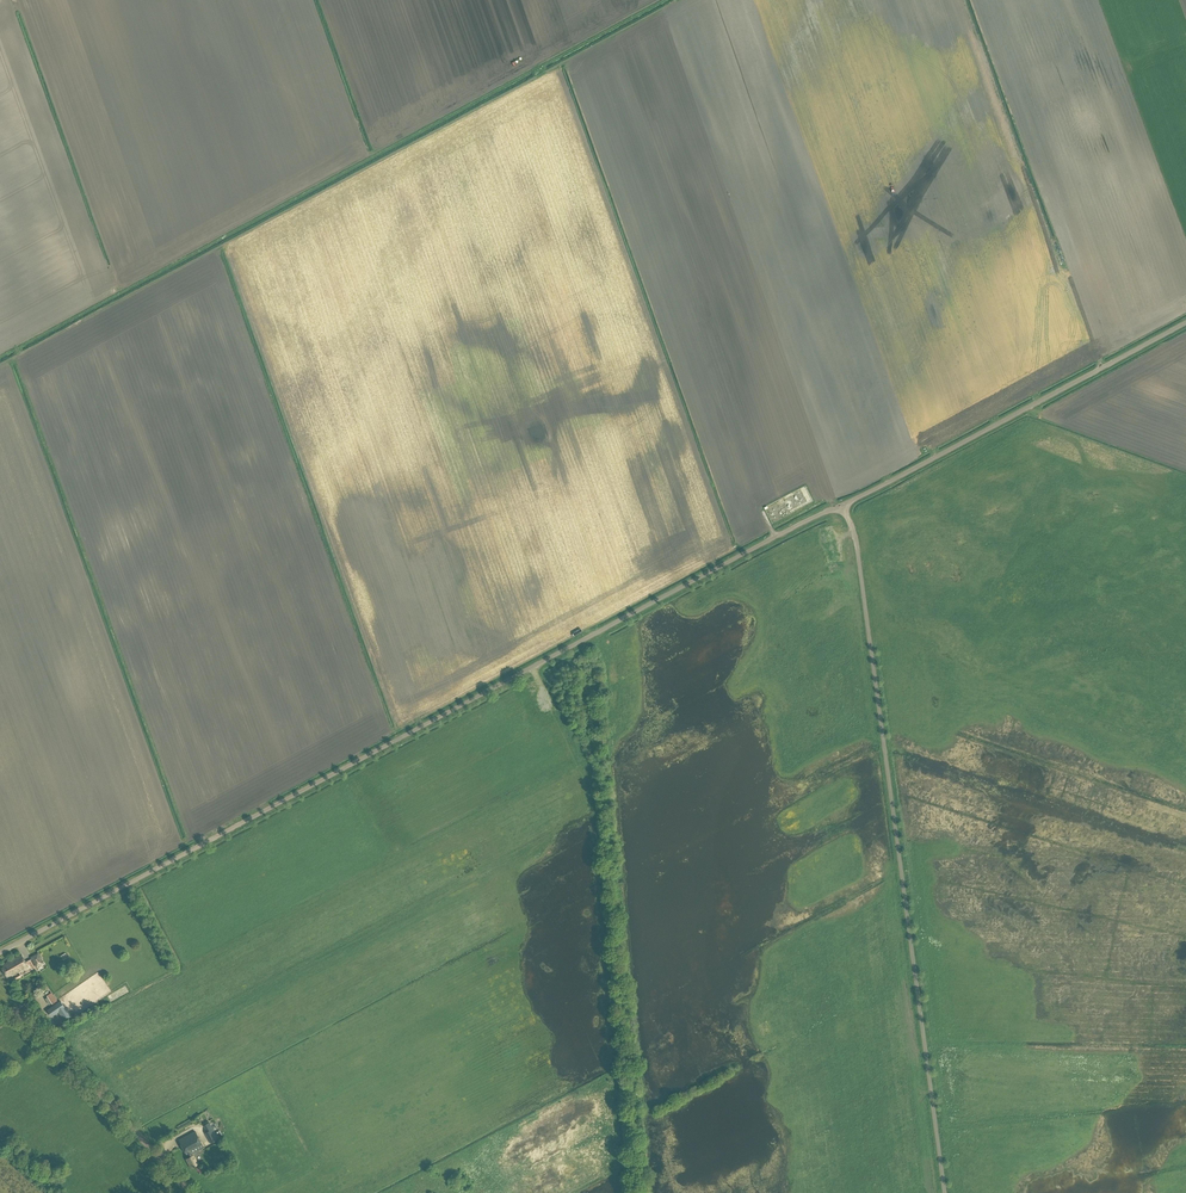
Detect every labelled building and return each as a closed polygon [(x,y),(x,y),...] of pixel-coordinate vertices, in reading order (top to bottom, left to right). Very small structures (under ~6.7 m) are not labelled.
[(790,509),(791,513),(814,501),(807,487),(795,493),(797,495),(787,499),(792,508),(790,509)] [(39,954),(31,957),(37,967),(40,965),(41,965),(44,964),(41,958),(39,954)] [(15,977),(16,980),(21,977),(20,974),(17,975),(17,974),(28,967),(21,955),(3,965),(4,967),(2,968),(8,979),(14,975),(15,977)] [(48,996),(53,1003),(57,1001),(52,993),(48,996)] [(71,1016),(61,1001),(47,1010),(51,1016),(59,1011),(65,1021),(71,1016)] [(213,1129),(205,1133),(211,1143),(218,1139),(213,1129)] [(192,1153),(204,1147),(195,1131),(179,1140),(188,1156),(189,1157),(186,1159),(191,1168),(194,1166),(194,1167),(195,1166),(198,1164),(194,1155),(193,1155),(192,1153)]
